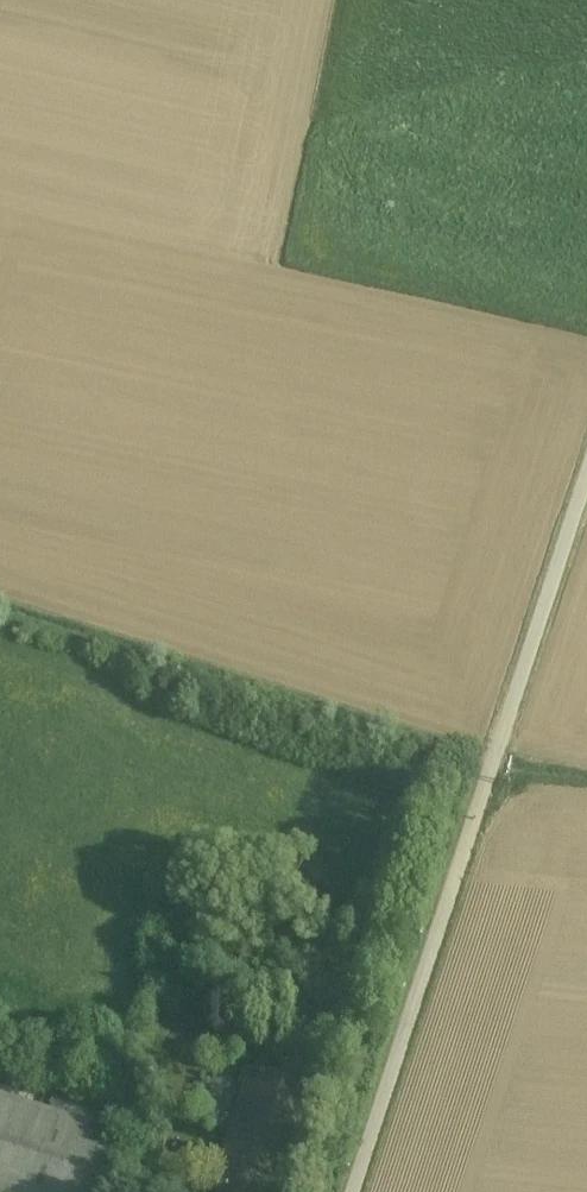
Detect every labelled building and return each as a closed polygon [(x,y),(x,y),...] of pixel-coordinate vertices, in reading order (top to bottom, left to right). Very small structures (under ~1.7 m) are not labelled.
[(0,1080),(0,1100),(100,1132),(105,1114),(0,1080)] [(113,1136),(100,1132),(0,1100),(0,1191),(95,1191),(113,1136)]
